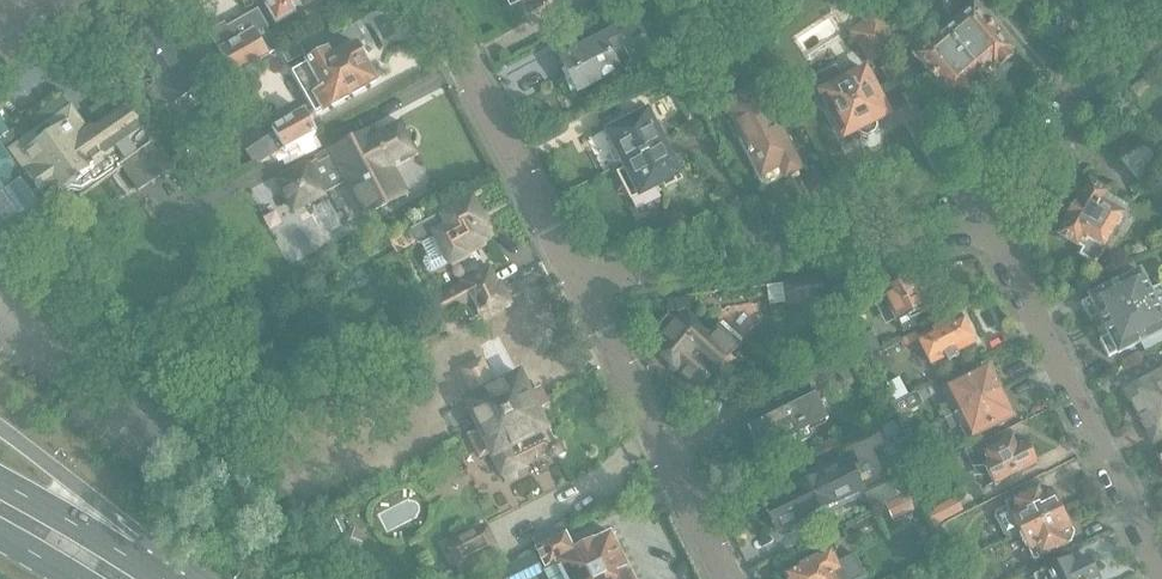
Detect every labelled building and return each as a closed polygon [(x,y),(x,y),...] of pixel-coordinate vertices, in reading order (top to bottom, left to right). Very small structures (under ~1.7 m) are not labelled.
[(277,23),(296,12),(292,5),(300,0),(264,0),(277,23)] [(884,54),(896,46),(867,0),(849,0),(848,0),(864,24),(884,54)] [(984,19),(971,3),(975,0),(948,0),(942,5),(952,17),(940,27),(981,74),(992,64),(994,66),(997,64),(1000,68),(1013,57),(1009,53),(1012,51),(997,33),(998,33),(985,18),(984,19)] [(871,62),(884,54),(864,24),(851,32),(871,62)] [(199,86),(160,26),(132,45),(171,104),(199,86)] [(981,74),(940,27),(943,31),(932,41),(920,26),(902,42),(914,56),(915,55),(927,70),(926,71),(938,85),(939,84),(953,101),(956,99),(960,104),(973,92),(969,88),(972,85),(970,83),(981,74)] [(214,42),(220,50),(235,75),(268,55),(253,30),(237,40),(232,32),(214,42)] [(623,48),(614,31),(560,58),(578,93),(620,72),(618,66),(621,64),(615,52),(623,48)] [(308,64),(292,72),(315,114),(323,110),(323,111),(376,83),(355,45),(332,58),(328,52),(308,63),(308,64)] [(889,115),(866,70),(867,69),(864,63),(859,65),(858,63),(841,72),(842,74),(838,77),(838,78),(822,86),(824,92),(821,94),(844,138),(858,130),(861,136),(867,138),(876,133),(878,127),(875,122),(889,115)] [(786,177),(801,169),(757,85),(724,103),(762,175),(781,166),(786,177)] [(100,127),(123,159),(151,138),(128,107),(100,127)] [(122,168),(118,162),(123,159),(100,127),(95,130),(92,126),(86,130),(71,108),(23,141),(15,129),(0,140),(0,217),(14,236),(52,209),(77,192),(81,198),(122,168)] [(273,129),(275,132),(285,150),(315,133),(304,112),(273,129)] [(623,165),(664,143),(648,112),(608,133),(614,145),(610,154),(615,164),(623,165)] [(256,165),(283,147),(264,119),(237,137),(256,165)] [(416,155),(400,125),(376,137),(374,131),(331,153),(333,156),(318,164),(317,162),(311,165),(311,164),(279,180),(294,211),(347,184),(364,217),(406,194),(392,167),(416,155)] [(139,192),(175,166),(158,142),(122,168),(122,169),(139,192)] [(626,169),(617,173),(632,200),(657,187),(660,192),(683,180),(664,143),(623,165),(624,165),(626,169)] [(1129,205),(1108,193),(1090,182),(1079,201),(1076,200),(1065,219),(1068,220),(1059,235),(1083,250),(1080,256),(1096,265),(1127,213),(1125,212),(1129,205)] [(486,231),(472,199),(413,226),(420,240),(422,241),(428,255),(425,257),(423,261),(427,269),(431,270),(449,262),(450,263),(466,255),(464,249),(484,240),(481,233),(486,231)] [(460,303),(496,285),(489,272),(464,284),(464,286),(454,291),(460,303)] [(948,291),(939,272),(916,283),(914,277),(883,291),(898,322),(928,307),(926,301),(948,291)] [(1097,329),(1157,300),(1151,289),(1146,291),(1138,274),(1091,298),(1091,299),(1082,304),(1090,321),(1092,320),(1097,329)] [(843,303),(833,279),(833,277),(786,283),(789,304),(816,301),(817,308),(843,303)] [(508,304),(499,286),(497,287),(496,285),(460,303),(461,305),(474,299),(484,319),(508,307),(507,305),(508,304)] [(1097,329),(1102,339),(1100,340),(1109,358),(1161,332),(1161,323),(1157,313),(1161,311),(1157,300),(1097,329)] [(737,360),(730,354),(740,342),(741,343),(742,342),(722,325),(721,326),(720,325),(709,338),(682,314),(676,321),(669,315),(667,318),(663,315),(654,325),(658,328),(656,330),(664,336),(653,349),(699,389),(715,371),(723,376),(737,360)] [(905,349),(920,341),(932,365),(946,358),(948,362),(959,357),(957,353),(975,345),(961,316),(918,337),(916,332),(901,340),(905,349)] [(882,351),(881,350),(872,331),(860,337),(864,343),(870,357),(882,351)] [(871,358),(870,357),(864,343),(804,373),(811,388),(849,370),(849,369),(871,358)] [(520,409),(541,399),(537,391),(530,395),(520,375),(494,388),(481,363),(464,372),(477,397),(466,402),(480,429),(496,421),(494,419),(505,414),(513,416),(519,413),(520,409)] [(992,396),(1001,392),(988,367),(947,387),(948,389),(942,391),(948,403),(939,407),(945,419),(969,407),(970,409),(982,403),(980,399),(991,394),(992,396)] [(1161,405),(1161,372),(1126,390),(1140,416),(1161,405)] [(727,395),(739,404),(759,384),(747,373),(727,395)] [(972,438),(971,437),(1013,417),(1001,392),(992,396),(991,394),(980,399),(982,403),(970,409),(969,407),(945,419),(945,420),(954,416),(966,440),(972,438)] [(899,416),(900,416),(922,405),(916,393),(893,403),(899,416)] [(749,427),(762,453),(792,438),(795,446),(812,438),(809,430),(828,420),(816,394),(749,427)] [(528,446),(545,451),(547,455),(549,457),(552,458),(555,458),(558,457),(561,454),(563,451),(563,447),(561,445),(560,443),(558,442),(555,442),(547,429),(537,410),(545,406),(541,399),(520,409),(519,413),(513,416),(505,414),(494,419),(496,421),(480,429),(507,483),(518,477),(515,472),(527,466),(516,445),(525,440),(528,446)] [(1140,416),(1153,442),(1161,438),(1161,405),(1140,416)] [(939,433),(934,424),(923,430),(928,439),(939,433)] [(980,444),(965,451),(973,467),(985,466),(994,484),(1038,463),(1028,443),(1025,444),(1023,440),(1017,438),(1014,439),(1014,438),(984,452),(980,444)] [(850,462),(764,505),(777,531),(863,489),(850,462)] [(892,482),(866,495),(873,509),(899,497),(892,482)] [(1020,533),(1064,512),(1055,494),(1054,495),(1052,492),(1044,489),(1040,491),(1039,490),(1006,506),(1020,533)] [(892,521),(921,507),(923,506),(916,491),(885,506),(892,521)] [(940,523),(963,512),(956,498),(933,510),(940,523)] [(1033,561),(1067,545),(1066,543),(1070,542),(1073,534),(1071,530),(1072,530),(1064,512),(1020,533),(1033,561)] [(537,549),(575,530),(571,521),(533,540),(537,549)] [(477,565),(498,554),(485,527),(447,546),(460,573),(468,569),(471,574),(479,570),(477,565)] [(566,535),(537,549),(546,567),(557,561),(565,578),(633,578),(611,533),(574,551),(566,535)] [(953,564),(974,555),(968,542),(948,551),(953,564)] [(831,552),(786,574),(788,578),(862,578),(866,577),(855,555),(837,564),(831,552)] [(511,565),(518,578),(528,578),(541,572),(532,554),(511,565)] [(1090,559),(1074,566),(1070,559),(1033,576),(1035,578),(1100,578),(1090,559)]
